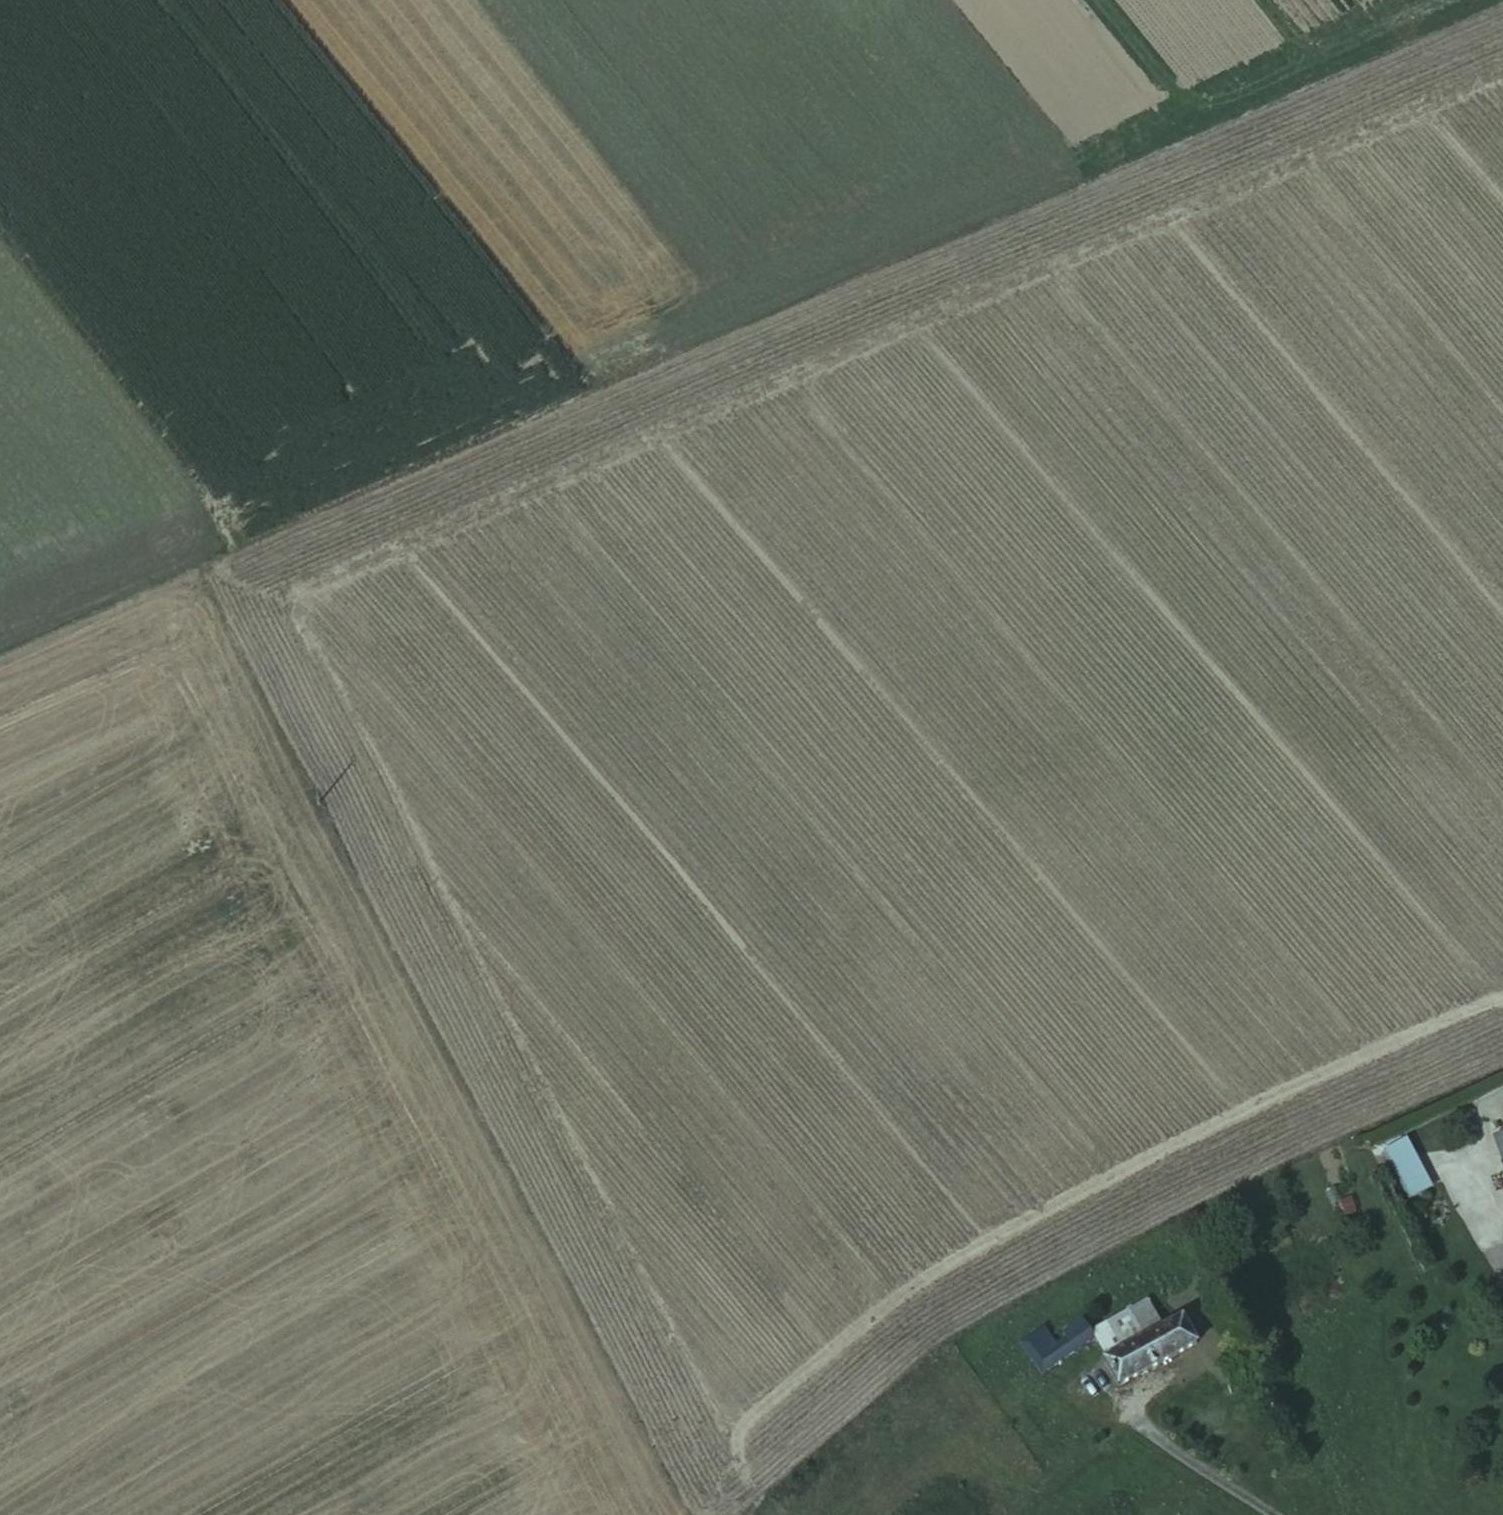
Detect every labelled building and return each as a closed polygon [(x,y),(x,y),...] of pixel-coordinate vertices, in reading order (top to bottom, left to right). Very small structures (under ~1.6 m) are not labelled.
[(1502,1178),(1502,1127),(1485,1132),(1502,1178)] [(1385,1149),(1405,1203),(1432,1193),(1412,1139),(1385,1149)] [(1172,1323),(1159,1294),(1098,1323),(1114,1354),(1110,1357),(1127,1388),(1212,1343),(1194,1310),(1172,1323)] [(1016,1333),(1044,1369),(1087,1337),(1069,1313),(1063,1318),(1067,1323),(1054,1334),(1037,1317),(1016,1333)]
